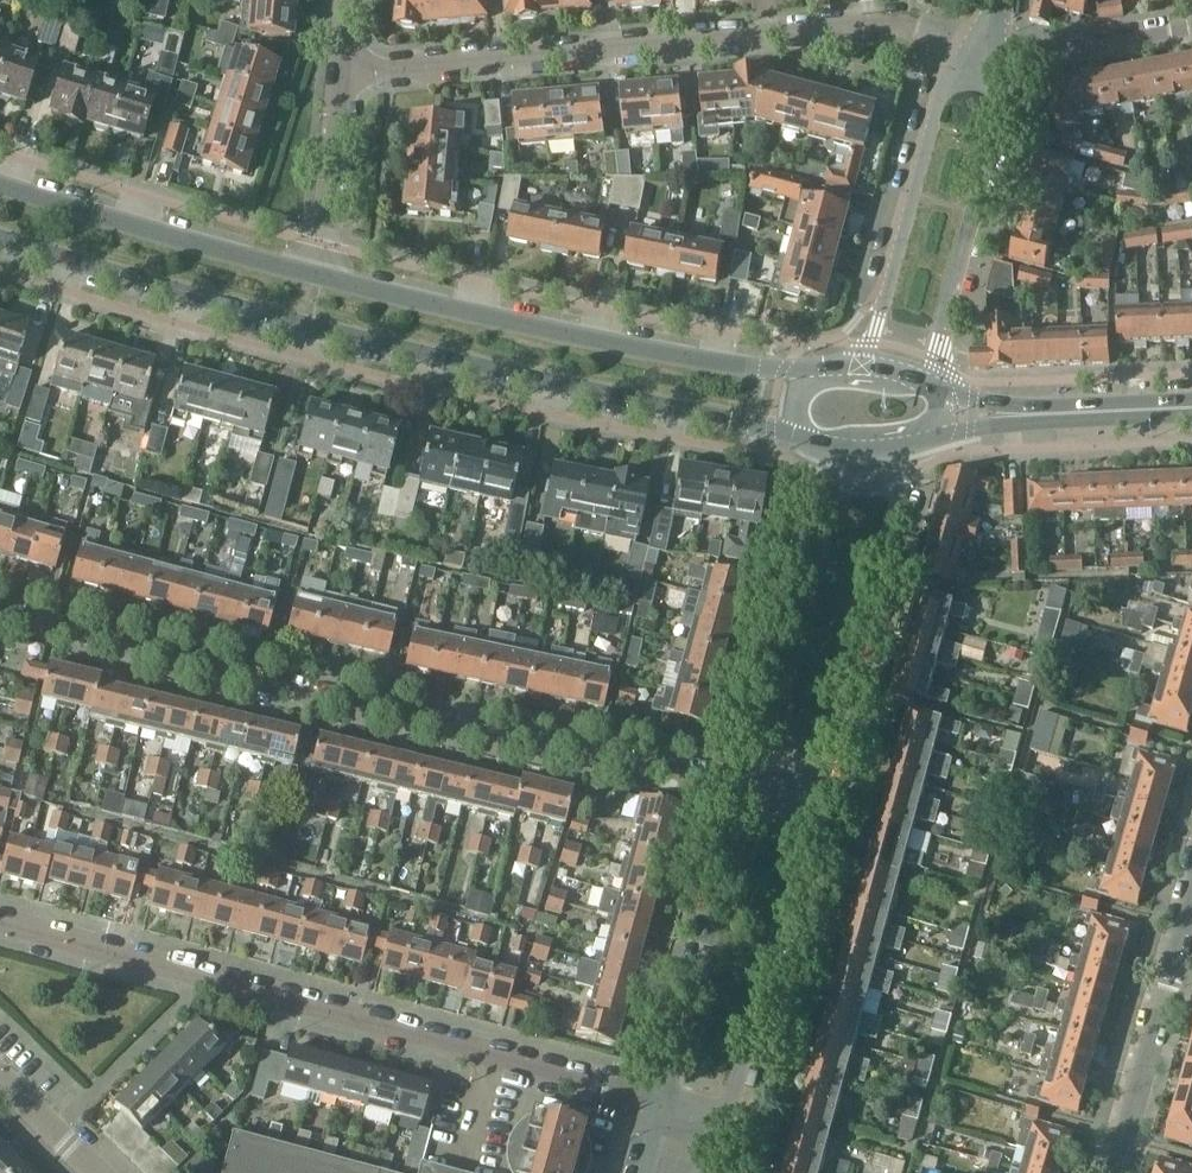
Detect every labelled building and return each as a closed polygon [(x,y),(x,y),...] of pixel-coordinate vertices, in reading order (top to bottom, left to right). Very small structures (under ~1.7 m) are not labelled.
[(166,0),(147,0),(143,15),(163,19),(166,0)] [(252,5),(294,9),(295,0),(252,0),(252,5)] [(431,0),(396,0),(399,0),(398,4),(400,5),(398,27),(420,29),(420,25),(433,24),(431,0)] [(433,24),(434,24),(436,28),(447,27),(449,22),(461,21),(459,0),(431,0),(433,24)] [(461,21),(464,25),(474,24),(476,20),(488,19),(486,4),(488,4),(488,0),(459,0),(461,21)] [(509,16),(518,15),(519,20),(539,18),(538,14),(537,13),(536,0),(507,0),(509,16)] [(537,13),(538,14),(548,13),(551,16),(565,15),(564,0),(536,0),(537,13)] [(565,15),(578,14),(580,10),(591,9),(590,0),(564,0),(565,15)] [(618,6),(630,5),(634,9),(647,8),(646,0),(618,0),(618,6)] [(1031,21),(1037,22),(1037,23),(1043,25),(1043,24),(1050,26),(1052,20),(1055,9),(1070,13),(1085,17),(1089,0),(1036,0),(1031,21)] [(1122,2),(1097,7),(1100,21),(1125,17),(1122,2)] [(243,5),(240,32),(249,33),(291,37),(292,34),(295,33),(296,22),(293,20),(294,9),(252,5),(243,5)] [(39,43),(54,47),(55,48),(62,24),(47,19),(39,43)] [(66,24),(58,49),(74,54),(81,29),(66,24)] [(223,24),(219,35),(234,39),(238,28),(223,24)] [(182,35),(166,31),(155,79),(171,83),(182,35)] [(219,35),(216,46),(225,49),(231,50),(234,39),(219,35)] [(117,46),(105,43),(101,60),(113,63),(117,46)] [(8,48),(0,45),(0,74),(8,48)] [(39,58),(8,48),(0,74),(0,98),(8,101),(11,98),(25,103),(39,58)] [(225,49),(217,76),(228,79),(269,92),(273,80),(276,79),(279,70),(277,67),(278,65),(237,52),(231,50),(225,49)] [(1181,59),(1190,107),(1191,107),(1191,57),(1181,59)] [(1173,60),(1155,63),(1162,101),(1177,98),(1179,109),(1190,107),(1181,59),(1173,60)] [(1155,63),(1127,69),(1134,106),(1145,104),(1162,101),(1155,63)] [(81,126),(82,121),(96,75),(65,66),(51,111),(61,114),(60,120),(81,126)] [(1127,69),(1102,73),(1109,111),(1122,108),(1123,117),(1136,114),(1134,106),(1127,69)] [(740,79),(731,80),(736,128),(758,126),(770,79),(769,79),(768,81),(762,79),(762,77),(760,77),(760,71),(739,73),(740,79)] [(1102,73),(1076,78),(1083,116),(1090,114),(1109,111),(1102,73)] [(112,129),(125,85),(96,75),(82,121),(95,124),(96,128),(106,131),(109,129),(112,129)] [(707,116),(699,117),(701,140),(721,138),(721,130),(736,128),(731,80),(729,80),(728,76),(714,78),(715,81),(703,83),(707,116)] [(770,79),(758,126),(761,126),(785,132),(797,87),(794,86),(794,88),(786,86),(788,81),(775,77),(774,81),(770,79)] [(125,85),(112,129),(114,130),(115,134),(124,137),(127,134),(142,139),(151,107),(164,111),(172,83),(171,83),(155,79),(150,78),(146,91),(125,85)] [(1076,78),(1048,84),(1054,114),(1056,129),(1084,125),(1083,116),(1076,78)] [(228,79),(220,106),(261,118),(264,107),(268,106),(270,97),(268,94),(269,92),(228,79)] [(185,80),(180,94),(195,98),(199,85),(185,80)] [(666,82),(652,84),(656,135),(672,134),(673,145),(685,143),(684,133),(682,110),(684,110),(683,100),(681,101),(679,85),(667,86),(666,82)] [(625,106),(623,106),(624,117),(626,117),(628,138),(656,135),(652,84),(635,85),(636,89),(623,91),(625,106)] [(797,87),(785,132),(811,139),(823,95),(820,94),(820,96),(812,94),(814,88),(801,84),(800,88),(797,87)] [(574,94),(573,95),(577,141),(604,139),(602,118),(605,118),(604,108),(601,108),(599,93),(588,94),(587,90),(573,91),(574,94)] [(823,95),(811,139),(827,143),(826,149),(830,155),(834,157),(837,146),(838,142),(849,101),(847,100),(846,103),(839,101),(840,95),(827,91),(826,96),(823,95)] [(548,97),(545,97),(549,144),(577,141),(573,95),(570,95),(571,97),(562,98),(562,93),(548,94),(548,97)] [(192,107),(195,98),(180,94),(177,103),(192,107)] [(519,128),(507,129),(508,143),(520,142),(521,147),(549,144),(545,97),(543,98),(543,100),(535,101),(534,95),(520,96),(520,100),(516,100),(519,128)] [(831,170),(827,185),(854,192),(871,127),(872,122),(877,124),(882,103),(855,96),(854,100),(853,100),(852,102),(849,101),(838,142),(837,146),(834,157),(831,170)] [(500,103),(485,104),(487,120),(488,138),(503,137),(500,103)] [(220,106),(212,132),(252,145),(256,133),(260,132),(262,124),(260,120),(261,118),(220,106)] [(411,130),(409,147),(458,151),(460,135),(464,136),(466,120),(443,118),(443,115),(418,112),(418,115),(416,115),(415,129),(411,130)] [(171,126),(164,150),(177,154),(184,129),(171,126)] [(212,132),(203,162),(244,175),(248,161),(251,160),(254,150),(252,147),(252,145),(212,132)] [(1068,141),(1066,150),(1081,155),(1083,145),(1071,142),(1068,141)] [(412,164),(410,177),(458,182),(459,169),(457,169),(458,151),(409,147),(408,162),(412,164)] [(1098,148),(1095,160),(1109,163),(1112,152),(1098,148)] [(1040,150),(1032,179),(1068,189),(1076,191),(1085,194),(1088,182),(1070,177),(1075,159),(1040,150)] [(493,152),(491,167),(508,168),(507,153),(493,152)] [(768,152),(765,166),(777,169),(780,155),(768,152)] [(1112,152),(1109,163),(1123,167),(1126,156),(1112,152)] [(629,153),(618,154),(621,179),(632,179),(629,153)] [(606,155),(605,155),(607,179),(621,179),(618,154),(606,155)] [(686,155),(684,155),(686,180),(699,178),(698,164),(697,154),(686,155)] [(795,161),(791,176),(801,178),(805,163),(795,161)] [(578,162),(566,164),(567,179),(580,177),(578,162)] [(805,163),(801,178),(814,182),(827,185),(831,170),(805,163)] [(749,165),(732,165),(732,178),(749,178),(749,165)] [(757,171),(750,197),(761,200),(762,195),(786,202),(780,223),(800,229),(841,239),(841,237),(845,238),(849,223),(845,222),(852,196),(757,171)] [(1125,189),(1138,192),(1142,178),(1128,175),(1125,189)] [(457,185),(458,182),(410,177),(410,179),(406,181),(405,192),(409,195),(408,209),(409,209),(409,212),(433,214),(433,211),(457,213),(458,199),(454,199),(455,184),(457,185)] [(507,178),(501,206),(516,210),(523,178),(507,178)] [(616,179),(611,204),(626,208),(631,179),(616,179)] [(631,179),(626,208),(640,210),(643,192),(644,186),(646,179),(631,179)] [(1032,179),(1025,205),(1061,215),(1065,200),(1068,189),(1032,179)] [(479,217),(476,228),(491,231),(495,208),(493,208),(499,185),(488,182),(483,206),(481,205),(479,217)] [(1179,194),(1181,207),(1191,205),(1191,192),(1179,194)] [(1120,194),(1119,204),(1131,205),(1134,206),(1135,196),(1125,194),(1120,194)] [(1179,194),(1166,195),(1167,208),(1181,207),(1179,194)] [(1135,196),(1134,206),(1149,207),(1150,199),(1150,197),(1135,196)] [(1025,205),(1017,232),(1053,242),(1061,215),(1025,205)] [(1148,217),(1149,207),(1134,206),(1131,205),(1130,215),(1148,217)] [(518,208),(512,241),(543,247),(542,250),(555,253),(556,253),(565,211),(541,206),(540,213),(518,208)] [(565,211),(556,253),(568,255),(569,252),(600,258),(607,226),(587,222),(588,215),(565,211)] [(726,211),(722,238),(726,239),(737,240),(741,214),(739,213),(726,211)] [(749,213),(746,227),(761,230),(764,217),(749,213)] [(635,231),(628,263),(660,270),(659,274),(672,276),(681,234),(658,229),(656,236),(635,231)] [(798,235),(792,258),(832,269),(833,266),(837,267),(841,254),(837,253),(841,240),(841,239),(800,229),(798,235)] [(1179,230),(1180,241),(1191,239),(1191,229),(1179,230)] [(1179,230),(1164,233),(1165,243),(1180,241),(1179,230)] [(1017,232),(1010,260),(1046,270),(1053,242),(1017,232)] [(1155,233),(1141,236),(1143,247),(1157,244),(1155,233)] [(681,234),(672,276),(684,279),(685,275),(717,282),(723,250),(703,245),(704,239),(681,234)] [(1141,236),(1126,238),(1128,249),(1143,247),(1141,236)] [(1105,239),(1102,255),(1113,257),(1116,242),(1105,239)] [(737,253),(732,280),(750,284),(755,256),(753,255),(754,248),(738,245),(736,252),(737,253)] [(1102,255),(1099,270),(1109,273),(1113,257),(1102,255)] [(784,256),(780,270),(788,272),(784,288),(785,289),(785,292),(799,296),(800,292),(824,299),(825,295),(829,296),(832,283),(829,282),(832,269),(792,258),(788,257),(784,256)] [(995,261),(986,292),(1015,300),(1013,267),(995,261)] [(1022,269),(1019,282),(1050,290),(1053,278),(1022,269)] [(1110,278),(1078,278),(1079,289),(1110,290),(1110,278)] [(1182,292),(1161,293),(1161,307),(1162,343),(1163,343),(1178,342),(1178,348),(1184,347),(1183,306),(1182,292)] [(1183,306),(1184,347),(1190,347),(1190,342),(1191,342),(1191,306),(1183,306)] [(1161,307),(1140,308),(1141,349),(1148,349),(1147,344),(1162,343),(1161,307)] [(1140,308),(1118,309),(1119,345),(1136,344),(1136,350),(1141,349),(1140,308)] [(15,378),(18,368),(31,327),(18,323),(19,319),(4,315),(2,318),(0,317),(0,318),(0,373),(15,378)] [(978,350),(971,350),(972,370),(1013,368),(1010,317),(988,318),(989,333),(989,350),(978,350)] [(1016,317),(1010,317),(1013,368),(1037,367),(1036,331),(1024,332),(1024,326),(1017,326),(1016,317)] [(1092,329),(1084,329),(1086,365),(1111,364),(1109,328),(1107,328),(1092,329)] [(1084,329),(1060,330),(1062,366),(1086,365),(1084,329)] [(1060,330),(1036,331),(1037,367),(1062,366),(1060,330)] [(65,336),(50,386),(82,395),(84,387),(96,345),(84,342),(85,339),(70,334),(69,338),(65,336)] [(82,395),(81,398),(110,406),(113,394),(125,354),(113,351),(114,347),(98,343),(98,346),(96,345),(84,387),(82,395)] [(110,406),(109,412),(134,419),(132,429),(144,432),(157,385),(150,383),(155,363),(142,359),(143,356),(128,351),(127,355),(125,354),(113,394),(110,406)] [(14,381),(6,406),(21,411),(28,385),(32,372),(18,368),(15,378),(14,381)] [(184,371),(171,421),(187,425),(189,418),(204,422),(215,376),(199,372),(198,374),(184,371)] [(215,376),(204,422),(233,430),(244,387),(230,383),(231,380),(215,376)] [(233,430),(231,437),(250,442),(262,445),(275,395),(261,392),(262,389),(248,386),(248,388),(244,387),(233,430)] [(35,387),(25,419),(40,424),(50,392),(49,392),(35,387)] [(311,405),(298,455),(313,459),(314,454),(328,458),(326,463),(328,463),(342,413),(311,405)] [(342,413),(328,463),(340,466),(341,461),(358,466),(370,420),(367,419),(366,416),(357,414),(354,417),(355,416),(342,413)] [(370,420),(358,466),(372,470),(371,474),(386,478),(399,428),(370,420)] [(155,428),(148,453),(163,457),(169,432),(155,428)] [(423,467),(420,482),(450,489),(461,442),(458,441),(456,439),(449,437),(445,439),(430,435),(427,450),(423,467)] [(461,442),(450,489),(470,493),(481,496),(491,449),(476,446),(475,443),(467,441),(464,443),(461,442)] [(491,449),(481,496),(511,503),(503,538),(501,550),(505,557),(516,559),(519,545),(530,488),(515,485),(522,456),(506,453),(505,450),(497,448),(493,450),(491,449)] [(80,455),(75,470),(91,474),(94,465),(94,463),(95,460),(80,455)] [(258,455),(251,483),(265,487),(273,459),(259,455),(258,455)] [(279,460),(264,518),(280,522),(295,464),(279,460)] [(19,461),(17,470),(23,472),(31,474),(33,465),(19,461)] [(33,465),(31,474),(44,478),(46,468),(33,465)] [(94,465),(91,474),(96,476),(103,478),(104,478),(107,468),(94,465)] [(673,512),(675,513),(701,517),(708,472),(706,472),(698,471),(699,467),(684,465),(684,469),(680,468),(673,512)] [(551,494),(546,518),(558,520),(559,516),(577,519),(587,472),(570,469),(570,472),(556,469),(553,485),(551,484),(549,494),(551,494)] [(949,469),(941,496),(974,506),(974,504),(978,491),(989,494),(989,493),(992,481),(979,477),(949,469)] [(708,472),(701,517),(729,522),(736,477),(734,477),(725,475),(726,472),(711,470),(711,473),(708,473),(708,472)] [(577,519),(574,531),(575,531),(606,537),(618,478),(587,472),(577,519)] [(1185,474),(1154,476),(1156,506),(1187,505),(1185,474)] [(96,476),(92,487),(97,488),(106,491),(109,479),(104,478),(103,478),(96,476)] [(1154,476),(1124,477),(1125,508),(1156,506),(1154,476)] [(75,477),(72,487),(85,490),(88,481),(75,477)] [(728,537),(725,556),(751,563),(756,545),(752,544),(756,526),(758,526),(759,522),(762,522),(764,508),(761,507),(762,501),(764,486),(765,482),(755,480),(736,477),(729,522),(741,524),(738,539),(728,537)] [(1124,477),(1092,479),(1093,509),(1094,521),(1126,519),(1125,508),(1124,477)] [(400,493),(394,519),(408,522),(410,522),(418,491),(420,482),(403,478),(400,493)] [(618,478),(606,537),(635,543),(646,487),(634,484),(635,481),(618,478)] [(325,479),(321,495),(333,498),(337,482),(325,479)] [(1092,479),(1061,480),(1063,511),(1093,509),(1092,479)] [(1061,480),(1030,481),(1031,512),(1063,511),(1061,480)] [(1022,482),(1007,483),(1008,505),(1023,504),(1022,482)] [(188,486),(183,501),(198,505),(202,490),(188,486)] [(383,489),(378,515),(394,519),(400,493),(383,489)] [(137,494),(134,504),(147,508),(150,497),(137,494)] [(941,496),(935,520),(977,532),(980,522),(970,519),(974,506),(941,496)] [(150,497),(147,508),(161,512),(164,501),(150,497)] [(1023,504),(1008,505),(1008,518),(1024,518),(1023,504)] [(6,555),(16,520),(18,516),(19,511),(0,505),(0,553),(6,555)] [(182,508),(179,519),(193,522),(196,511),(182,508)] [(658,509),(650,549),(661,551),(667,553),(675,513),(673,512),(658,509)] [(196,511),(193,522),(207,526),(209,517),(210,515),(196,511)] [(16,520),(6,555),(30,562),(40,527),(28,523),(29,519),(18,516),(16,520)] [(935,520),(928,546),(960,555),(964,542),(974,544),(977,532),(935,520)] [(230,521),(227,532),(241,536),(244,525),(230,521)] [(40,527),(30,562),(53,569),(66,525),(55,522),(52,531),(40,527)] [(244,525),(241,536),(255,539),(258,528),(244,525)] [(527,525),(522,552),(538,555),(543,528),(527,525)] [(88,529),(74,581),(98,588),(107,554),(97,551),(102,533),(88,529)] [(284,535),(282,545),(295,549),(298,539),(284,535)] [(236,554),(247,557),(252,541),(241,538),(236,554)] [(306,540),(304,551),(318,554),(320,543),(306,540)] [(712,540),(710,556),(719,557),(722,557),(722,556),(724,542),(712,540)] [(1026,541),(1013,541),(1014,557),(1027,556),(1026,541)] [(634,545),(627,572),(633,573),(631,578),(641,581),(646,563),(650,549),(634,545)] [(928,546),(921,572),(964,584),(968,571),(957,568),(960,555),(928,546)] [(345,548),(342,559),(356,562),(358,552),(345,548)] [(358,552),(356,562),(370,566),(371,566),(370,571),(381,574),(381,573),(386,554),(386,553),(373,549),(373,550),(372,555),(358,552)] [(650,549),(646,563),(657,566),(661,551),(650,549)] [(449,550),(446,564),(464,568),(467,554),(449,550)] [(107,554),(98,588),(122,594),(133,555),(122,552),(120,557),(107,554)] [(1191,553),(1173,554),(1173,565),(1191,564),(1191,553)] [(1145,554),(1128,555),(1128,567),(1146,566),(1145,554)] [(133,555),(122,594),(146,600),(155,566),(141,563),(143,558),(133,555)] [(1128,555),(1113,556),(1113,567),(1128,567),(1128,555)] [(1027,556),(1014,557),(1014,573),(1027,573),(1027,556)] [(402,557),(399,566),(415,570),(418,561),(402,557)] [(1083,558),(1066,559),(1066,570),(1084,569),(1083,558)] [(1066,559),(1051,559),(1051,570),(1066,570),(1066,559)] [(180,569),(170,607),(194,613),(203,578),(189,575),(192,564),(182,561),(180,569)] [(155,566),(146,600),(170,607),(180,569),(170,566),(169,570),(155,566)] [(421,566),(419,577),(434,580),(436,570),(421,566)] [(692,567),(689,579),(694,581),(703,583),(700,595),(735,605),(742,579),(739,578),(739,580),(698,568),(692,567)] [(833,569),(832,575),(843,578),(845,573),(833,569)] [(227,581),(217,619),(242,626),(251,593),(237,589),(241,576),(229,573),(229,576),(227,581)] [(465,575),(463,585),(475,588),(477,577),(465,575)] [(477,577),(475,588),(491,591),(493,580),(477,577)] [(203,578),(194,613),(217,619),(227,581),(218,579),(217,582),(203,578)] [(251,593),(242,626),(266,633),(279,581),(268,578),(263,596),(251,593)] [(301,588),(290,632),(315,638),(323,604),(325,594),(327,585),(303,580),(301,588)] [(642,580),(636,605),(641,607),(651,609),(652,607),(653,608),(659,584),(642,580)] [(1159,583),(1156,593),(1166,596),(1169,586),(1159,583)] [(512,585),(510,596),(523,599),(525,588),(512,585)] [(525,588),(523,599),(535,601),(538,591),(525,588)] [(688,592),(682,616),(684,616),(729,628),(735,605),(700,595),(688,592)] [(918,592),(911,617),(947,628),(950,617),(964,621),(968,607),(968,606),(918,592)] [(323,604),(315,638),(338,643),(340,644),(342,637),(340,636),(338,636),(339,629),(342,628),(344,626),(346,621),(344,618),(348,600),(325,594),(323,604)] [(561,595),(558,606),(573,609),(575,598),(561,595)] [(575,598),(573,609),(587,612),(589,601),(575,598)] [(339,629),(338,636),(340,636),(342,637),(340,644),(362,649),(373,606),(348,600),(344,618),(346,621),(344,626),(342,628),(339,629)] [(621,601),(619,611),(633,614),(635,603),(624,601),(621,601)] [(373,606),(362,649),(387,655),(397,611),(373,606)] [(641,607),(638,619),(648,621),(651,609),(641,607)] [(1149,607),(1146,617),(1156,620),(1159,610),(1149,607)] [(1048,610),(1038,646),(1053,650),(1063,615),(1048,610)] [(1174,623),(1191,628),(1191,612),(1191,615),(1187,613),(1185,623),(1175,620),(1174,623)] [(684,616),(681,626),(691,629),(687,642),(722,652),(729,628),(684,616)] [(911,617),(904,642),(959,658),(961,648),(943,643),(947,628),(911,617)] [(1146,617),(1143,627),(1144,627),(1153,630),(1156,620),(1146,617)] [(417,623),(408,667),(432,672),(439,637),(427,634),(429,626),(417,623)] [(1172,630),(1181,633),(1180,638),(1186,640),(1183,652),(1182,653),(1191,656),(1191,628),(1174,623),(1172,630)] [(439,637),(432,672),(456,677),(466,630),(455,628),(453,640),(439,637)] [(466,630),(456,677),(480,682),(488,647),(474,644),(477,632),(466,630)] [(488,647),(480,682),(506,688),(508,681),(506,680),(503,680),(505,673),(507,672),(510,670),(511,665),(510,664),(514,647),(516,639),(516,638),(492,633),(489,647),(488,647)] [(1149,634),(1147,642),(1155,644),(1157,636),(1149,634)] [(633,638),(630,653),(641,656),(644,641),(633,638)] [(505,673),(503,680),(506,680),(508,681),(506,688),(529,692),(536,658),(539,644),(516,639),(514,647),(510,664),(511,665),(510,670),(507,672),(505,673)] [(673,639),(667,662),(675,664),(716,675),(722,652),(687,642),(675,639),(673,639)] [(904,642),(898,665),(934,676),(937,664),(956,669),(959,658),(904,642)] [(1038,646),(1030,675),(1040,678),(1045,680),(1053,650),(1038,646)] [(536,658),(529,692),(554,698),(564,651),(552,649),(550,661),(536,658)] [(1155,669),(1191,680),(1191,656),(1182,653),(1183,652),(1171,649),(1165,667),(1156,664),(1155,669)] [(564,651),(554,698),(576,702),(584,667),(572,664),(574,653),(564,651)] [(630,653),(627,665),(638,668),(641,656),(630,653)] [(1137,653),(1134,663),(1145,666),(1148,656),(1137,653)] [(25,661),(22,675),(37,679),(40,665),(26,661),(25,661)] [(584,667),(576,702),(600,707),(610,664),(598,661),(597,670),(584,667)] [(1134,663),(1131,672),(1142,675),(1145,666),(1134,663)] [(49,664),(40,698),(58,702),(56,708),(65,710),(67,704),(75,671),(49,664)] [(675,664),(672,675),(678,677),(674,690),(710,700),(716,675),(675,664)] [(898,665),(890,693),(914,699),(915,695),(947,704),(950,693),(931,688),(934,676),(898,665)] [(1153,676),(1162,678),(1158,695),(1191,705),(1191,680),(1155,669),(1153,676)] [(67,704),(65,710),(76,713),(77,706),(91,709),(93,710),(99,684),(101,677),(75,671),(67,704)] [(1022,681),(1018,693),(1034,697),(1040,678),(1030,675),(1028,683),(1022,681)] [(91,709),(89,717),(105,721),(104,726),(114,728),(123,690),(99,684),(93,710),(91,709)] [(655,699),(652,710),(701,723),(700,725),(703,726),(710,700),(674,690),(666,688),(663,700),(661,699),(660,701),(655,699)] [(123,690),(114,728),(123,730),(125,724),(141,728),(149,696),(123,690)] [(620,690),(617,700),(632,704),(635,695),(620,690)] [(19,692),(17,700),(33,704),(35,696),(19,692)] [(1018,693),(1015,704),(1031,708),(1034,697),(1018,693)] [(1134,733),(1150,737),(1151,733),(1152,731),(1153,727),(1150,726),(1152,721),(1188,731),(1191,716),(1191,710),(1191,707),(1191,705),(1158,695),(1156,695),(1152,709),(1142,707),(1139,717),(1136,726),(1134,733)] [(149,696),(141,728),(159,733),(157,739),(165,741),(174,702),(149,696)] [(17,700),(15,711),(30,714),(33,704),(17,700)] [(174,702),(165,741),(176,744),(178,737),(191,740),(199,708),(174,702)] [(912,706),(904,735),(937,743),(940,732),(959,737),(962,726),(930,717),(931,711),(912,706)] [(1013,707),(1009,721),(1021,724),(1025,710),(1013,707)] [(199,708),(191,740),(209,745),(207,751),(215,753),(224,714),(199,708)] [(1038,726),(1031,749),(1048,754),(1054,731),(1058,715),(1042,711),(1038,726)] [(224,714),(215,753),(226,755),(226,756),(226,757),(226,758),(227,758),(227,759),(227,760),(228,761),(228,762),(229,762),(230,762),(230,763),(231,763),(232,763),(233,763),(234,763),(235,763),(236,763),(237,763),(237,762),(238,762),(238,761),(239,761),(239,760),(240,760),(240,759),(240,758),(241,753),(250,720),(224,714)] [(250,720),(241,753),(258,757),(257,764),(265,766),(266,763),(275,726),(250,720)] [(275,726),(266,763),(275,765),(276,761),(292,765),(300,731),(275,726)] [(1008,732),(1001,758),(1016,762),(1023,736),(1008,732)] [(1132,739),(1129,750),(1135,752),(1132,762),(1137,764),(1133,776),(1136,777),(1169,786),(1171,782),(1173,782),(1179,761),(1144,751),(1145,746),(1147,747),(1148,743),(1148,742),(1150,737),(1134,733),(1133,737),(1132,739)] [(904,735),(898,758),(949,771),(952,760),(933,755),(937,743),(904,735)] [(50,736),(46,750),(56,752),(59,738),(50,736)] [(319,737),(310,770),(330,775),(329,779),(335,780),(336,776),(344,742),(319,736),(319,737)] [(59,738),(56,752),(67,755),(70,741),(59,738)] [(7,739),(5,749),(21,753),(24,743),(7,739)] [(329,802),(325,819),(335,821),(336,821),(340,805),(339,805),(345,779),(361,783),(369,749),(344,742),(336,776),(335,780),(329,802)] [(5,749),(3,758),(19,763),(21,753),(5,749)] [(98,749),(94,762),(106,765),(109,751),(98,749)] [(369,749),(361,783),(374,786),(373,790),(384,792),(394,755),(369,749)] [(109,751),(106,765),(116,767),(119,754),(109,751)] [(379,814),(374,830),(385,833),(389,817),(389,816),(395,791),(411,795),(419,761),(394,755),(384,792),(379,814)] [(898,758),(892,778),(925,786),(928,776),(946,781),(949,771),(898,758)] [(1001,758),(998,768),(999,769),(1013,773),(1016,762),(1001,758)] [(151,760),(148,774),(157,777),(161,762),(151,760)] [(419,761),(411,795),(427,799),(416,841),(427,844),(431,826),(435,806),(444,767),(419,761)] [(161,762),(157,777),(168,779),(171,765),(161,762)] [(444,767),(435,806),(449,810),(450,804),(460,806),(469,773),(444,767)] [(201,772),(197,788),(207,791),(211,775),(201,772)] [(469,773),(460,806),(485,812),(494,779),(469,773)] [(32,775),(27,793),(46,798),(50,780),(32,775)] [(211,775),(207,791),(218,794),(222,777),(211,775)] [(1119,794),(1118,798),(1162,810),(1169,786),(1136,777),(1130,797),(1119,794)] [(521,786),(515,812),(530,816),(529,821),(539,823),(548,785),(521,778),(519,786),(521,786)] [(892,778),(886,802),(937,815),(941,803),(922,798),(925,786),(892,778)] [(485,812),(484,818),(499,821),(500,816),(513,819),(515,812),(521,786),(519,786),(494,779),(485,812)] [(251,783),(247,800),(257,803),(261,785),(251,783)] [(1099,783),(1097,792),(1108,795),(1111,786),(1099,783)] [(261,785),(257,803),(267,805),(271,788),(261,785)] [(548,785),(539,823),(549,825),(550,821),(565,825),(570,806),(573,793),(573,791),(548,785)] [(21,803),(24,794),(0,788),(0,798),(21,803)] [(1097,792),(1094,801),(1105,804),(1108,795),(1097,792)] [(580,795),(576,808),(591,812),(594,799),(580,795)] [(996,795),(993,805),(1009,809),(1012,800),(996,795)] [(641,797),(635,821),(636,821),(649,825),(652,823),(657,824),(659,827),(660,830),(668,832),(669,830),(669,827),(674,829),(680,807),(662,802),(662,801),(657,800),(656,801),(642,797),(641,797)] [(9,812),(10,810),(18,812),(21,803),(0,798),(0,809),(9,812)] [(1118,798),(1112,820),(1120,823),(1156,832),(1162,810),(1118,798)] [(319,800),(315,816),(325,819),(329,802),(319,800)] [(886,802),(879,826),(912,834),(916,820),(935,825),(937,815),(886,802)] [(18,812),(16,819),(24,821),(29,805),(21,803),(18,812)] [(139,804),(135,820),(143,822),(144,822),(148,807),(139,804)] [(993,805),(991,814),(1006,818),(1009,809),(993,805)] [(55,811),(50,829),(56,831),(61,813),(55,811)] [(368,811),(364,827),(374,830),(379,814),(368,811)] [(61,813),(56,831),(66,834),(66,833),(71,816),(61,813)] [(572,819),(570,831),(579,833),(585,834),(588,823),(572,819)] [(635,833),(632,846),(667,855),(674,831),(674,829),(669,827),(669,830),(668,832),(660,830),(659,827),(657,824),(652,823),(649,825),(636,821),(633,832),(635,833)] [(1106,838),(1105,843),(1150,855),(1156,832),(1120,823),(1115,840),(1106,838)] [(98,824),(93,841),(101,843),(105,826),(98,824)] [(105,826),(101,843),(109,845),(113,828),(105,826)] [(431,826),(427,844),(437,847),(441,828),(431,826)] [(872,861),(871,864),(901,871),(903,863),(903,861),(920,865),(923,854),(908,849),(912,834),(879,826),(872,853),(874,853),(874,856),(872,861)] [(1087,827),(1084,836),(1095,840),(1098,830),(1087,827)] [(126,832),(122,848),(131,851),(135,834),(126,832)] [(470,836),(466,852),(477,855),(481,839),(470,836)] [(1084,836),(1082,846),(1092,849),(1095,840),(1084,836)] [(77,848),(67,884),(80,887),(80,885),(88,887),(98,854),(101,843),(93,841),(80,837),(77,848)] [(0,872),(0,873),(2,874),(2,872),(9,874),(8,875),(22,879),(31,843),(9,838),(3,859),(0,871),(0,872)] [(979,838),(976,850),(992,854),(995,842),(979,838)] [(481,839),(477,855),(488,857),(491,841),(481,839)] [(54,849),(46,876),(53,878),(53,880),(67,884),(77,848),(53,842),(51,848),(54,849)] [(31,843),(22,879),(35,883),(36,881),(42,883),(42,884),(43,885),(46,876),(54,849),(51,848),(31,843)] [(565,843),(563,854),(578,858),(581,847),(565,843)] [(1105,843),(1104,848),(1112,851),(1106,870),(1143,880),(1150,855),(1105,843)] [(179,846),(175,862),(183,865),(187,849),(179,846)] [(614,854),(611,866),(616,867),(636,872),(639,870),(644,872),(646,874),(647,877),(655,879),(655,877),(656,875),(661,876),(667,855),(632,846),(628,860),(624,859),(624,857),(619,856),(614,854)] [(524,848),(520,865),(530,867),(534,851),(524,848)] [(187,849),(183,865),(191,867),(195,851),(187,849)] [(976,850),(972,862),(977,863),(989,866),(992,854),(976,850)] [(534,851),(530,867),(540,870),(544,854),(534,851)] [(98,854),(88,887),(96,889),(95,891),(109,895),(119,860),(106,856),(98,854)] [(563,854),(560,864),(576,868),(578,858),(563,854)] [(220,857),(216,874),(224,876),(228,859),(220,857)] [(228,859),(224,876),(231,878),(236,861),(228,859)] [(119,860),(109,895),(122,898),(122,897),(129,899),(129,901),(130,901),(135,883),(142,885),(147,871),(139,869),(140,865),(119,860)] [(867,873),(859,901),(892,909),(899,882),(898,881),(898,879),(901,871),(871,864),(871,866),(869,872),(869,874),(867,873)] [(611,866),(608,876),(623,880),(619,894),(654,903),(661,878),(661,876),(656,875),(655,877),(655,879),(647,877),(646,874),(644,872),(639,870),(636,872),(616,867),(611,866)] [(263,869),(259,885),(268,887),(272,872),(263,869)] [(150,872),(146,886),(147,886),(154,888),(149,906),(151,906),(152,904),(158,906),(158,907),(170,911),(179,876),(158,870),(157,874),(150,872)] [(1085,898),(1084,901),(1099,905),(1100,902),(1102,895),(1138,905),(1144,884),(1142,883),(1143,880),(1106,870),(1102,883),(1098,882),(1095,894),(1087,891),(1085,898)] [(272,872),(268,887),(276,889),(280,874),(272,872)] [(179,876),(170,911),(184,915),(185,913),(192,915),(200,881),(179,876)] [(200,881),(192,915),(200,917),(200,919),(213,923),(222,887),(200,881)] [(306,881),(301,895),(309,897),(313,883),(306,881)] [(313,883),(309,897),(317,900),(321,885),(313,883)] [(222,887),(213,923),(227,926),(227,925),(234,927),(243,893),(222,887)] [(553,890),(550,900),(566,904),(569,894),(553,890)] [(603,890),(598,913),(608,915),(623,919),(626,917),(631,919),(633,921),(634,924),(642,926),(642,924),(643,922),(649,923),(654,903),(619,894),(603,890)] [(348,891),(344,908),(353,910),(357,894),(348,891)] [(243,893),(234,927),(243,929),(242,931),(255,935),(264,898),(243,893)] [(357,894),(353,910),(360,912),(364,896),(357,894)] [(264,898),(255,935),(269,938),(269,936),(277,938),(286,904),(264,898)] [(550,900),(547,911),(563,916),(566,904),(550,900)] [(859,901),(852,928),(904,942),(906,931),(887,926),(892,909),(859,901)] [(1083,904),(1081,912),(1089,914),(1086,926),(1091,927),(1088,937),(1123,947),(1124,945),(1126,946),(1132,925),(1097,915),(1098,908),(1099,907),(1099,905),(1084,901),(1084,903),(1083,904)] [(286,904),(277,938),(285,940),(284,942),(298,946),(307,910),(286,904)] [(307,910),(298,946),(310,949),(311,948),(320,950),(329,915),(307,910)] [(413,910),(409,924),(419,927),(423,912),(413,910)] [(434,914),(429,931),(438,934),(443,916),(434,914)] [(329,915),(320,950),(327,952),(327,954),(340,958),(350,921),(329,915)] [(608,915),(605,927),(610,928),(606,942),(641,950),(648,925),(649,923),(643,922),(642,924),(642,926),(634,924),(633,921),(631,919),(626,917),(623,919),(608,915)] [(988,915),(984,928),(995,931),(999,919),(988,915)] [(443,916),(438,934),(447,936),(452,919),(443,916)] [(350,921),(340,958),(352,961),(352,959),(360,961),(360,963),(362,964),(366,945),(373,947),(376,932),(370,930),(371,927),(350,921)] [(957,922),(954,932),(969,937),(972,927),(957,922)] [(473,925),(469,941),(477,944),(481,927),(473,925)] [(481,927),(477,944),(486,946),(491,930),(481,927)] [(852,928),(845,951),(878,960),(882,947),(901,953),(904,942),(852,928)] [(382,934),(378,949),(385,951),(380,968),(382,969),(383,967),(390,968),(389,971),(402,974),(411,938),(390,932),(389,936),(382,934)] [(954,932),(950,947),(965,952),(969,937),(954,932)] [(432,944),(424,978),(432,980),(431,982),(443,985),(452,949),(444,947),(447,936),(438,934),(435,944),(432,944)] [(536,937),(533,948),(549,953),(552,942),(536,937)] [(1088,937),(1082,959),(1117,969),(1123,947),(1088,937)] [(411,938),(402,974),(416,978),(416,976),(424,978),(432,944),(411,938)] [(516,938),(512,953),(522,956),(527,941),(516,938)] [(598,954),(595,965),(608,969),(611,967),(617,968),(618,971),(619,973),(627,975),(628,973),(628,971),(635,973),(641,950),(606,942),(602,955),(598,954)] [(980,944),(976,958),(991,962),(995,948),(980,944)] [(1051,947),(1046,965),(1056,968),(1062,950),(1051,947)] [(533,948),(529,958),(530,958),(546,963),(549,953),(533,948)] [(452,949),(443,985),(458,989),(458,987),(465,989),(471,964),(473,965),(476,955),(452,949)] [(845,951),(839,973),(891,986),(894,975),(876,970),(878,960),(845,951)] [(1072,957),(1069,967),(1079,970),(1075,984),(1110,994),(1117,969),(1082,959),(1072,957)] [(583,962),(577,986),(593,990),(628,999),(635,975),(635,973),(628,971),(628,973),(627,975),(619,973),(618,971),(617,968),(611,967),(608,969),(595,965),(583,962)] [(465,989),(462,997),(464,998),(465,996),(473,998),(472,1000),(485,1003),(495,971),(473,965),(471,964),(465,989)] [(945,966),(942,976),(958,981),(961,971),(945,966)] [(495,971),(485,1003),(498,1007),(498,1005),(506,1007),(506,1009),(507,1010),(508,1007),(511,997),(516,977),(495,971)] [(526,972),(523,983),(538,987),(541,976),(526,972)] [(839,973),(834,995),(866,1003),(870,991),(882,994),(889,996),(891,986),(839,973)] [(929,983),(940,986),(942,977),(931,974),(929,983)] [(942,976),(938,990),(954,995),(958,981),(942,976)] [(1061,1001),(1059,1006),(1103,1018),(1110,994),(1075,984),(1070,1004),(1061,1001)] [(586,1001),(583,1012),(596,1015),(599,1014),(604,1015),(606,1018),(607,1020),(615,1022),(615,1020),(616,1018),(622,1019),(628,999),(593,990),(589,1002),(586,1001)] [(1039,990),(1037,1000),(1048,1003),(1051,993),(1039,990)] [(1015,994),(1012,1004),(1033,1010),(1034,1009),(1045,1012),(1048,1003),(1037,1000),(1015,994)] [(834,995),(828,1017),(880,1030),(883,1019),(876,1017),(864,1014),(866,1003),(834,995)] [(518,999),(515,1009),(530,1013),(533,1003),(518,999)] [(938,1012),(936,1021),(950,1025),(954,1008),(943,1005),(941,1013),(938,1012)] [(1059,1006),(1058,1012),(1067,1014),(1062,1031),(1063,1031),(1097,1041),(1103,1018),(1059,1006)] [(576,1035),(576,1036),(591,1041),(591,1042),(595,1043),(595,1042),(615,1047),(622,1022),(622,1019),(616,1018),(615,1020),(615,1022),(607,1020),(606,1018),(604,1015),(599,1014),(596,1015),(583,1012),(576,1035)] [(828,1017),(821,1039),(855,1048),(858,1035),(877,1040),(880,1030),(828,1017)] [(936,1021),(933,1030),(935,1030),(947,1034),(950,1025),(936,1021)] [(197,1023),(176,1044),(198,1067),(203,1071),(203,1072),(207,1076),(217,1066),(213,1062),(224,1051),(228,1055),(240,1042),(235,1037),(215,1032),(212,1034),(210,1032),(208,1034),(197,1023)] [(1047,1044),(1045,1051),(1090,1064),(1097,1041),(1063,1031),(1058,1047),(1047,1044)] [(1028,1034),(1025,1043),(1036,1047),(1039,1038),(1028,1034)] [(821,1039),(815,1062),(867,1075),(871,1062),(852,1057),(855,1048),(821,1039)] [(1025,1043),(1022,1053),(1033,1056),(1036,1047),(1025,1043)] [(176,1044),(157,1064),(184,1091),(203,1072),(203,1071),(198,1067),(176,1044)] [(289,1058),(282,1085),(309,1092),(318,1055),(292,1048),(289,1058)] [(264,1051),(256,1078),(269,1082),(276,1054),(264,1051)] [(1045,1051),(1039,1073),(1048,1076),(1083,1086),(1090,1064),(1045,1051)] [(276,1054),(269,1082),(282,1085),(289,1058),(276,1054)] [(921,1054),(919,1063),(934,1068),(937,1058),(921,1054)] [(309,1092),(306,1103),(323,1108),(326,1097),(336,1100),(346,1063),(318,1055),(309,1092)] [(910,1061),(906,1076),(915,1079),(930,1083),(934,1068),(919,1063),(910,1061)] [(815,1062),(808,1088),(842,1097),(847,1079),(865,1084),(867,1075),(815,1062)] [(346,1063),(336,1100),(362,1107),(365,1107),(374,1071),(346,1063)] [(157,1064),(137,1083),(164,1111),(184,1091),(157,1064)] [(1181,1090),(1191,1093),(1191,1069),(1188,1068),(1181,1090)] [(365,1107),(361,1120),(388,1127),(392,1115),(401,1078),(384,1073),(374,1071),(365,1107)] [(1026,1104),(1025,1108),(1040,1112),(1041,1109),(1041,1108),(1043,1101),(1078,1111),(1084,1091),(1082,1090),(1083,1086),(1048,1076),(1043,1090),(1030,1086),(1027,1100),(1027,1101),(1026,1104)] [(256,1078),(252,1096),(264,1100),(269,1082),(256,1078)] [(401,1078),(392,1115),(421,1122),(431,1086),(401,1078)] [(234,1082),(223,1092),(227,1096),(231,1099),(234,1102),(244,1092),(234,1082)] [(137,1083),(115,1105),(121,1111),(130,1119),(139,1129),(143,1132),(164,1111),(137,1083)] [(801,1120),(801,1123),(830,1130),(832,1122),(833,1120),(835,1121),(842,1097),(808,1088),(802,1111),(804,1112),(803,1115),(801,1120)] [(1174,1115),(1191,1120),(1191,1093),(1181,1090),(1174,1115)] [(909,1098),(904,1117),(920,1122),(925,1103),(909,1098)] [(213,1103),(204,1112),(214,1122),(223,1113),(213,1103)] [(1021,1132),(1018,1143),(1063,1155),(1064,1151),(1067,1152),(1072,1132),(1037,1122),(1039,1115),(1040,1112),(1025,1108),(1024,1111),(1018,1131),(1021,1132)] [(121,1111),(101,1130),(110,1139),(130,1119),(121,1111)] [(587,1172),(588,1170),(588,1169),(589,1167),(589,1165),(590,1164),(590,1162),(590,1160),(590,1158),(591,1157),(591,1155),(590,1153),(590,1151),(590,1149),(590,1148),(589,1146),(589,1144),(588,1143),(588,1141),(587,1139),(586,1138),(586,1136),(585,1134),(584,1133),(583,1131),(582,1130),(581,1129),(580,1127),(578,1126),(577,1125),(576,1124),(574,1123),(573,1122),(572,1121),(570,1120),(568,1119),(567,1118),(565,1117),(564,1117),(562,1116),(560,1115),(559,1115),(557,1115),(555,1114),(553,1114),(552,1114),(550,1114),(548,1114),(546,1114),(545,1114),(543,1114),(541,1115),(539,1115),(538,1115),(536,1116),(534,1117),(533,1117),(531,1118),(530,1119),(528,1120),(527,1120),(525,1121),(524,1122),(522,1124),(521,1125),(520,1126),(518,1127),(517,1129),(516,1130),(515,1131),(514,1133),(513,1134),(512,1136),(512,1137),(511,1139),(510,1141),(510,1142),(509,1144),(509,1146),(508,1147),(508,1149),(508,1151),(507,1152),(507,1154),(507,1156),(507,1158),(508,1159),(508,1161),(508,1163),(508,1165),(509,1166),(509,1168),(510,1170),(511,1171),(511,1172),(587,1172)] [(1165,1137),(1191,1145),(1191,1120),(1174,1115),(1174,1117),(1171,1116),(1165,1137)] [(904,1117),(899,1136),(910,1140),(916,1137),(920,1122),(904,1117)] [(130,1119),(110,1139),(120,1149),(139,1129),(130,1119)] [(796,1133),(789,1158),(821,1166),(827,1141),(828,1138),(830,1130),(801,1123),(800,1125),(799,1131),(798,1134),(796,1133)] [(193,1124),(184,1133),(193,1142),(203,1133),(193,1124)] [(272,1125),(269,1136),(283,1140),(286,1129),(272,1125)] [(139,1129),(120,1149),(129,1158),(149,1138),(143,1132),(139,1129)] [(298,1137),(296,1144),(308,1147),(312,1135),(300,1131),(298,1137)] [(223,1172),(380,1172),(348,1164),(234,1134),(223,1172)] [(149,1138),(129,1158),(139,1168),(158,1148),(149,1138)] [(327,1139),(324,1152),(337,1156),(341,1143),(327,1139)] [(174,1143),(163,1153),(168,1158),(175,1165),(185,1155),(174,1143)] [(1017,1147),(1027,1150),(1023,1167),(1045,1172),(1058,1172),(1063,1155),(1018,1143),(1017,1147)] [(0,1147),(0,1172),(13,1172),(21,1164),(2,1145),(0,1147)] [(354,1146),(350,1160),(364,1164),(368,1149),(354,1146)] [(139,1168),(144,1172),(152,1172),(168,1158),(163,1153),(158,1148),(139,1168)] [(403,1172),(419,1172),(421,1164),(423,1156),(409,1152),(403,1172)] [(378,1167),(384,1169),(383,1172),(392,1172),(396,1158),(382,1154),(379,1163),(378,1167)] [(995,1154),(992,1163),(1002,1166),(1005,1157),(995,1154)] [(185,1172),(216,1172),(204,1161),(201,1157),(185,1172)] [(1155,1172),(1191,1172),(1191,1167),(1160,1157),(1155,1172)] [(152,1172),(172,1172),(177,1167),(175,1165),(168,1158),(152,1172)] [(785,1172),(819,1172),(821,1166),(789,1158),(785,1172)] [(890,1172),(906,1172),(908,1163),(894,1159),(890,1172)] [(989,1172),(993,1172),(1000,1172),(1002,1166),(992,1163),(989,1172)] [(21,1164),(13,1172),(30,1172),(21,1164)] [(423,1165),(421,1164),(419,1172),(454,1172),(423,1165)] [(1010,1172),(1045,1172),(1023,1167),(1013,1164),(1010,1172)]
